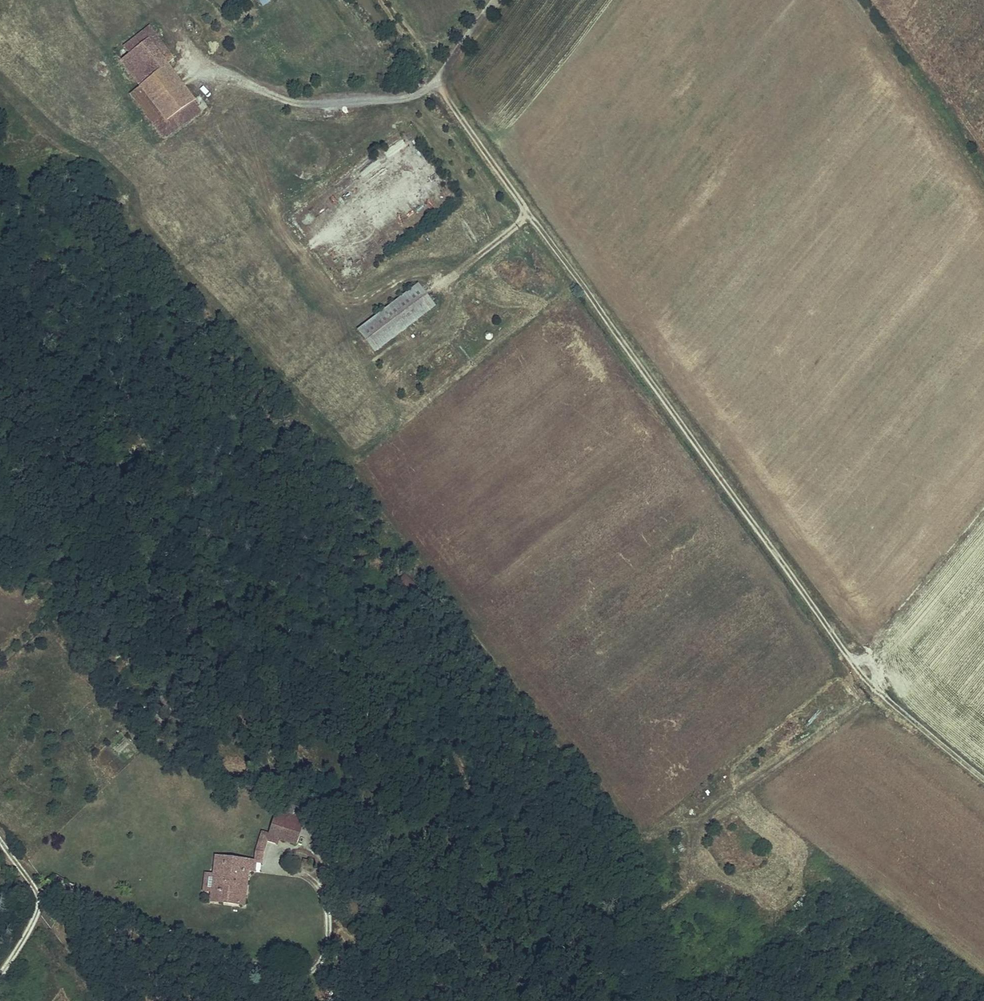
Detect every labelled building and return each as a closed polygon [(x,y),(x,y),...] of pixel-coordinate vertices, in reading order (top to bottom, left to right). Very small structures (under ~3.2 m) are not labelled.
[(121,65),(141,90),(169,69),(148,45),(144,48),(124,63),(121,65)] [(169,69),(141,90),(168,124),(195,102),(169,69)] [(418,287),(359,332),(375,354),(434,309),(418,287)] [(298,825),(303,807),(287,803),(285,812),(283,821),(298,825)] [(283,821),(285,812),(273,809),(267,833),(276,835),(294,840),(298,825),(283,821)] [(276,835),(267,833),(261,832),(257,848),(255,862),(261,863),(265,838),(275,840),(276,835)] [(209,902),(215,903),(219,866),(222,866),(222,859),(213,858),(209,902)] [(219,866),(215,903),(239,905),(244,861),(222,859),(222,866),(219,866)] [(244,861),(239,905),(245,905),(249,871),(254,872),(255,862),(244,861)]
